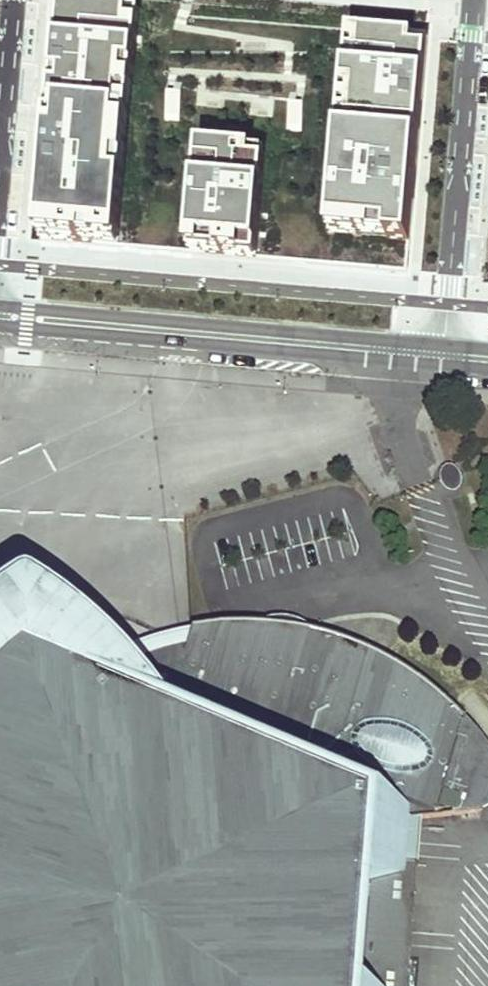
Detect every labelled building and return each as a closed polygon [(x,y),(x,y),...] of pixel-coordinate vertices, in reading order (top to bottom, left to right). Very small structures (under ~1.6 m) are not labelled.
[(66,27),(60,102),(144,108),(151,10),(68,4),(66,27)] [(436,34),(354,26),(345,126),(427,134),(436,34)] [(178,123),(188,96),(171,90),(161,117),(178,123)] [(144,108),(60,102),(49,239),(132,246),(144,108)] [(427,134),(345,126),(335,235),(417,242),(427,134)] [(275,144),(207,140),(200,254),(268,258),(275,144)] [(457,472),(455,469),(452,468),(449,468),(445,468),(443,470),(440,472),(439,475),(439,478),(439,482),(441,485),(444,487),(447,488),(451,488),(454,487),(457,485),(459,482),(459,478),(459,474),(457,472)] [(480,738),(464,718),(436,692),(405,669),(372,650),(339,637),(299,627),(289,636),(277,632),(268,624),(268,623),(234,621),(189,625),(188,628),(187,634),(181,654),(181,658),(108,684),(91,663),(84,656),(65,669),(54,676),(34,693),(22,693),(9,694),(5,694),(0,695),(0,985),(405,985),(408,951),(387,949),(389,924),(409,926),(414,864),(394,862),(397,821),(480,813),(484,800),(487,786),(487,749),(480,738)] [(299,627),(268,623),(268,624),(277,632),(289,636),(299,627)] [(134,643),(91,663),(108,684),(181,658),(181,654),(187,634),(188,628),(134,643)]
